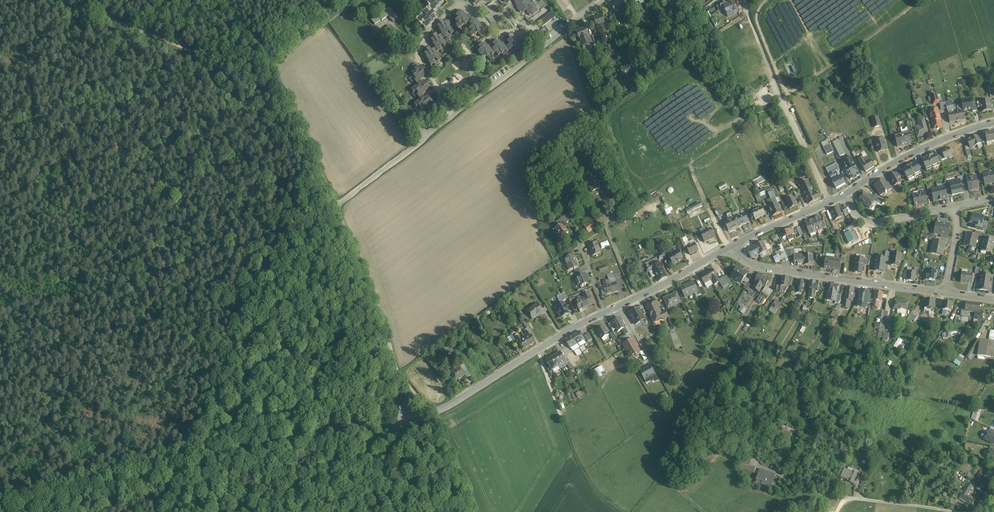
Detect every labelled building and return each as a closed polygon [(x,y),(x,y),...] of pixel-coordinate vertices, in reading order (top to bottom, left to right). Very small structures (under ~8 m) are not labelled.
[(427,2),(429,5),(428,5),(431,9),(429,10),(432,13),(435,10),(435,9),(438,6),(441,3),(439,0),(429,0),(427,2)] [(501,1),(502,1),(505,4),(506,2),(508,4),(512,1),(515,5),(515,6),(517,9),(516,9),(520,14),(522,12),(523,13),(526,11),(527,13),(526,13),(529,17),(532,14),(533,15),(537,12),(535,9),(537,8),(536,6),(533,3),(532,4),(528,0),(528,1),(527,0),(500,0),(501,1)] [(543,0),(542,0),(540,2),(540,3),(536,6),(537,8),(535,9),(537,12),(533,15),(535,17),(541,12),(540,11),(547,6),(543,0)] [(549,0),(543,0),(547,6),(552,12),(556,17),(560,14),(549,0)] [(620,1),(617,2),(617,3),(612,5),(615,13),(624,10),(620,1)] [(734,2),(727,4),(725,1),(717,6),(719,12),(725,10),(728,17),(735,14),(734,13),(738,12),(734,2)] [(384,12),(378,17),(377,16),(371,21),(374,26),(381,21),(381,22),(388,17),(384,12)] [(429,15),(426,12),(425,13),(423,15),(424,16),(420,18),(423,21),(422,22),(425,25),(423,26),(426,30),(429,27),(429,26),(432,23),(432,22),(435,20),(433,17),(434,16),(432,13),(429,15)] [(552,12),(538,22),(542,27),(556,17),(552,12)] [(735,14),(728,17),(730,22),(735,20),(740,17),(738,12),(734,13),(735,14)] [(462,14),(459,16),(458,15),(455,18),(457,20),(455,23),(457,26),(459,25),(461,29),(464,26),(464,27),(468,24),(469,25),(472,23),(469,20),(466,17),(465,17),(462,14)] [(602,14),(599,16),(599,17),(594,19),(597,27),(606,24),(602,14)] [(447,23),(444,25),(442,22),(439,24),(440,25),(437,28),(439,31),(438,32),(441,35),(441,36),(444,39),(447,37),(445,36),(449,33),(448,32),(451,30),(449,27),(450,26),(447,23)] [(478,25),(476,22),(473,24),(472,23),(469,25),(471,28),(468,31),(471,34),(472,33),(475,37),(477,34),(478,35),(481,32),(482,34),(486,31),(483,28),(482,28),(479,25),(478,25)] [(585,28),(582,29),(582,30),(577,32),(580,40),(588,36),(585,28)] [(441,36),(438,38),(435,35),(432,38),(433,39),(430,41),(433,45),(432,45),(435,49),(434,49),(437,53),(440,51),(439,49),(442,47),(442,46),(445,44),(443,40),(444,39),(441,36)] [(516,42),(514,39),(511,41),(510,40),(507,43),(509,45),(506,48),(509,51),(510,50),(513,54),(515,51),(516,52),(519,49),(521,51),(524,48),(521,45),(520,45),(517,42),(516,42)] [(502,45),(499,42),(496,44),(496,43),(492,45),(495,48),(492,50),(494,54),(496,53),(498,56),(501,54),(501,55),(505,52),(506,53),(509,51),(506,48),(503,44),(502,45)] [(488,47),(485,44),(482,46),(481,45),(478,48),(480,51),(477,53),(480,56),(481,56),(484,59),(487,57),(490,54),(492,56),(494,54),(492,50),(491,51),(488,47)] [(431,52),(429,49),(426,51),(427,52),(424,55),(426,58),(426,59),(428,62),(428,63),(430,67),(434,64),(432,63),(436,60),(435,59),(439,57),(436,54),(437,53),(434,49),(431,52)] [(419,70),(417,67),(413,70),(414,71),(411,74),(413,77),(415,80),(414,82),(416,85),(420,82),(419,81),(423,78),(422,78),(426,75),(424,72),(425,71),(422,68),(419,70)] [(420,82),(416,85),(417,86),(414,88),(416,91),(415,91),(418,95),(416,96),(419,99),(422,96),(426,93),(425,92),(428,89),(426,86),(427,86),(425,82),(422,85),(420,82)] [(937,95),(934,96),(933,93),(930,93),(931,96),(931,97),(933,105),(939,104),(937,95)] [(425,99),(422,96),(419,99),(420,100),(416,103),(419,105),(418,106),(421,109),(419,111),(422,114),(425,111),(425,110),(428,107),(428,106),(431,104),(429,101),(430,100),(427,97),(425,99)] [(970,100),(961,102),(962,106),(963,112),(972,111),(972,110),(971,104),(970,100)] [(992,100),(981,102),(980,102),(978,103),(977,104),(978,108),(979,109),(981,108),(982,113),(992,111),(991,107),(993,107),(992,100)] [(952,102),(945,103),(947,110),(947,112),(947,111),(954,110),(953,104),(952,102)] [(962,106),(957,107),(958,113),(955,114),(954,110),(947,111),(948,115),(949,124),(965,121),(963,112),(962,106)] [(935,109),(931,110),(931,111),(929,112),(930,115),(930,116),(930,119),(931,119),(932,123),(940,121),(937,110),(935,110),(935,109)] [(878,117),(872,119),(874,128),(880,126),(878,117)] [(924,118),(917,119),(919,127),(915,128),(917,138),(925,137),(925,136),(928,135),(924,118)] [(940,121),(932,123),(931,123),(932,127),(934,127),(934,131),(936,130),(937,131),(939,130),(939,129),(941,129),(940,125),(940,124),(940,121)] [(908,133),(902,134),(905,146),(912,144),(909,133),(909,132),(908,133)] [(985,135),(986,142),(990,142),(991,143),(993,142),(993,133),(985,135)] [(895,136),(894,136),(894,137),(897,148),(905,146),(902,134),(895,136)] [(977,137),(967,142),(971,150),(981,145),(977,138),(977,137)] [(883,139),(875,141),(878,153),(886,151),(883,139)] [(838,140),(832,143),(839,157),(845,155),(838,140)] [(829,145),(823,148),(827,155),(833,152),(829,145)] [(949,149),(941,153),(942,155),(944,161),(948,159),(948,160),(953,158),(949,149)] [(936,158),(934,155),(928,158),(933,169),(939,166),(938,164),(936,158)] [(870,161),(867,158),(864,159),(862,157),(858,160),(866,173),(874,168),(870,161)] [(851,158),(842,162),(845,169),(842,170),(841,173),(843,175),(847,174),(850,181),(860,177),(851,158)] [(928,158),(922,161),(924,167),(926,172),(933,169),(928,158)] [(836,164),(826,169),(831,179),(834,177),(835,179),(838,177),(840,176),(838,173),(840,171),(836,164)] [(916,164),(909,167),(915,178),(921,174),(919,170),(916,164)] [(915,178),(909,167),(902,171),(906,177),(908,181),(915,178)] [(983,175),(983,177),(984,183),(985,185),(993,183),(993,176),(993,173),(983,175)] [(896,175),(896,174),(889,178),(894,188),(901,184),(899,179),(896,175)] [(840,176),(838,177),(835,179),(836,180),(832,182),(836,189),(845,184),(841,176),(840,176)] [(963,181),(962,176),(957,178),(958,180),(949,182),(952,196),(963,193),(961,186),(964,185),(963,181)] [(977,176),(971,177),(974,191),(979,189),(978,184),(977,178),(977,176)] [(971,177),(966,179),(966,180),(968,186),(969,192),(974,191),(971,177)] [(595,178),(586,182),(589,188),(590,187),(592,193),(600,189),(599,187),(595,178)] [(813,191),(808,179),(799,184),(809,204),(820,199),(816,190),(814,191),(813,191)] [(886,186),(883,181),(875,186),(881,197),(885,194),(886,195),(887,194),(887,193),(889,192),(886,186)] [(947,199),(944,187),(931,189),(934,202),(947,199)] [(772,192),(768,194),(770,200),(771,200),(772,202),(777,215),(782,213),(777,204),(776,201),(772,192)] [(872,199),(864,193),(859,200),(870,209),(875,202),(872,199)] [(925,193),(919,194),(921,205),(928,203),(926,198),(925,193)] [(912,196),(913,201),(915,206),(921,205),(919,194),(912,196)] [(794,197),(786,201),(790,209),(797,206),(796,203),(797,203),(794,197)] [(772,202),(771,200),(770,200),(767,201),(769,207),(773,217),(777,215),(772,202)] [(700,203),(686,211),(688,214),(702,207),(700,203)] [(639,205),(629,212),(632,216),(637,213),(642,209),(639,205)] [(664,207),(667,215),(674,212),(673,207),(670,209),(668,205),(664,207)] [(762,208),(752,212),(755,220),(765,216),(762,208)] [(839,209),(831,212),(835,221),(843,217),(842,216),(842,215),(841,213),(840,213),(839,209)] [(569,214),(555,224),(558,228),(554,231),(560,240),(569,234),(564,226),(573,220),(569,214)] [(733,214),(727,216),(729,221),(725,223),(729,232),(739,227),(735,219),(733,214)] [(745,214),(735,219),(739,227),(749,223),(745,214)] [(984,217),(972,214),(971,222),(974,222),(972,228),(977,229),(977,228),(981,229),(981,228),(983,222),(984,217)] [(818,218),(812,221),(816,232),(823,229),(820,223),(818,218)] [(812,221),(805,223),(806,225),(808,230),(810,234),(811,237),(816,235),(816,234),(817,233),(816,232),(812,221)] [(597,228),(592,222),(584,227),(589,234),(597,228)] [(937,222),(936,222),(934,234),(948,237),(950,225),(943,223),(937,222)] [(711,229),(706,231),(704,228),(700,230),(701,233),(701,234),(705,243),(709,241),(708,240),(715,237),(711,229)] [(792,229),(785,232),(781,234),(783,239),(787,237),(789,241),(794,239),(792,235),(794,234),(792,229)] [(974,235),(967,233),(964,246),(975,248),(978,236),(974,235)] [(984,237),(981,250),(992,252),(993,243),(993,240),(987,238),(984,237)] [(693,240),(689,242),(688,242),(685,244),(683,244),(685,248),(686,248),(690,255),(698,251),(695,244),(693,240)] [(945,243),(936,241),(935,241),(933,240),(931,253),(943,256),(945,243)] [(767,251),(763,242),(755,246),(759,255),(767,251)] [(597,243),(589,246),(591,252),(591,253),(591,255),(593,256),(601,253),(597,243)] [(755,246),(747,250),(751,259),(759,255),(755,246)] [(783,248),(775,252),(777,256),(773,257),(776,264),(780,262),(779,260),(784,258),(786,261),(788,260),(783,248)] [(678,250),(668,256),(674,266),(682,261),(681,258),(683,257),(678,250)] [(902,254),(893,253),(891,265),(899,266),(899,261),(901,261),(901,260),(902,254)] [(881,254),(880,262),(876,261),(875,271),(884,272),(885,262),(885,260),(886,255),(881,254)] [(574,256),(565,260),(570,271),(575,269),(575,270),(576,270),(576,269),(579,268),(574,256)] [(826,257),(825,261),(824,268),(832,269),(834,258),(826,257)] [(864,259),(856,257),(854,272),(862,273),(863,264),(864,259)] [(841,259),(834,258),(832,269),(840,270),(841,263),(842,259),(841,259)] [(667,277),(658,261),(650,266),(649,265),(646,267),(649,272),(652,270),(659,282),(667,277)] [(937,271),(931,270),(931,268),(928,267),(926,279),(935,281),(935,277),(936,278),(937,271)] [(747,274),(737,268),(731,277),(741,283),(741,282),(742,282),(745,277),(747,274)] [(917,268),(912,268),(911,272),(908,271),(907,277),(907,280),(915,281),(917,268)] [(712,270),(706,273),(711,281),(712,279),(713,280),(712,281),(715,285),(719,282),(718,281),(719,280),(712,270)] [(620,271),(613,273),(615,278),(615,279),(622,277),(620,271)] [(973,274),(962,272),(960,282),(972,283),(973,274)] [(991,274),(984,274),(984,273),(981,272),(979,290),(988,291),(991,274)] [(711,281),(706,273),(700,277),(704,284),(711,281)] [(577,277),(577,278),(577,279),(576,280),(578,286),(580,285),(581,287),(589,284),(585,274),(583,275),(577,277)] [(769,281),(759,275),(755,283),(756,283),(753,287),(752,289),(759,293),(762,287),(765,288),(765,287),(769,281)] [(719,280),(718,281),(719,282),(722,287),(727,284),(729,287),(732,285),(726,276),(719,280)] [(749,280),(745,277),(742,282),(741,282),(741,283),(745,286),(747,282),(749,280)] [(789,278),(782,277),(781,281),(778,281),(776,290),(780,290),(780,292),(785,293),(788,287),(789,278)] [(616,282),(610,284),(609,280),(603,282),(605,286),(604,286),(606,295),(619,291),(616,282)] [(696,289),(693,282),(681,288),(685,297),(697,292),(698,292),(696,289)] [(819,284),(815,284),(815,282),(810,282),(809,290),(808,297),(815,298),(816,291),(818,291),(819,284)] [(838,286),(829,284),(827,299),(835,301),(836,301),(837,294),(838,286)] [(773,292),(765,287),(765,288),(763,292),(769,296),(769,297),(773,292)] [(854,288),(846,287),(845,293),(844,299),(844,304),(843,304),(842,307),(848,307),(849,300),(852,300),(853,297),(855,297),(855,294),(854,293),(854,288)] [(868,291),(860,289),(859,298),(867,300),(867,298),(869,298),(869,294),(868,293),(868,291)] [(763,292),(762,291),(760,295),(765,299),(766,300),(769,296),(763,292)] [(883,293),(875,292),(874,295),(873,295),(872,298),(874,298),(873,301),(874,301),(873,306),(877,307),(878,301),(881,302),(883,293)] [(565,293),(557,297),(561,305),(564,303),(563,301),(568,299),(565,293)] [(677,293),(664,299),(668,308),(680,303),(681,303),(679,299),(677,293)] [(588,294),(584,295),(585,298),(576,302),(579,310),(583,308),(584,308),(588,306),(593,304),(590,296),(589,296),(588,294)] [(775,299),(771,306),(776,310),(781,303),(775,299)] [(934,300),(926,299),(925,308),(924,311),(924,313),(928,313),(928,312),(933,312),(933,309),(934,300)] [(904,301),(894,300),(893,308),(907,310),(908,304),(904,303),(904,301)] [(661,313),(656,302),(646,307),(654,323),(663,319),(661,314),(661,313)] [(952,303),(944,302),(943,310),(942,315),(949,316),(950,311),(951,312),(952,303)] [(536,303),(526,311),(532,320),(542,312),(543,312),(539,307),(536,303)] [(561,305),(557,307),(560,313),(558,314),(560,318),(562,317),(562,318),(570,314),(568,311),(569,311),(567,306),(566,306),(564,303),(561,305)] [(980,304),(972,303),(970,313),(975,313),(974,319),(977,319),(977,320),(978,320),(978,319),(980,320),(981,314),(979,314),(980,304)] [(661,313),(661,314),(663,319),(663,320),(669,317),(666,311),(661,313)] [(919,315),(913,311),(906,320),(910,323),(912,320),(914,321),(918,315),(918,316),(919,315)] [(639,312),(632,316),(637,325),(644,321),(639,312)] [(883,318),(881,318),(878,336),(883,337),(884,332),(886,319),(883,318)] [(620,319),(611,324),(613,328),(615,327),(618,332),(625,328),(620,319)] [(609,336),(604,328),(597,332),(602,340),(609,336)] [(535,343),(528,331),(524,333),(527,337),(524,339),(529,347),(535,343)] [(580,331),(572,336),(578,345),(585,340),(580,331)] [(521,341),(519,336),(515,339),(519,346),(518,346),(519,348),(520,347),(522,351),(529,347),(524,339),(521,341)] [(578,345),(572,336),(565,340),(566,343),(565,344),(567,346),(568,345),(570,349),(578,345)] [(902,341),(903,340),(899,337),(893,345),(901,350),(906,344),(902,341)] [(980,340),(978,355),(992,358),(993,348),(993,342),(980,340)] [(640,353),(633,341),(625,345),(631,356),(635,354),(636,355),(640,353)] [(575,352),(569,355),(572,361),(578,357),(575,352)] [(563,358),(559,353),(553,357),(559,367),(566,363),(564,358),(563,358)] [(553,357),(547,360),(550,366),(550,367),(552,371),(553,371),(559,367),(553,357)] [(651,366),(640,372),(644,380),(655,375),(654,372),(651,367),(651,366)] [(460,367),(450,373),(455,382),(465,376),(463,373),(460,367)] [(600,379),(607,375),(602,367),(595,371),(600,379)] [(971,419),(978,421),(980,413),(973,411),(971,419)] [(798,430),(785,424),(782,432),(795,438),(798,430)] [(988,432),(987,433),(986,433),(984,437),(985,438),(984,440),(993,444),(993,443),(993,435),(988,432)] [(862,474),(846,467),(842,475),(850,479),(849,481),(857,485),(862,474)] [(778,475),(762,469),(757,483),(773,489),(778,475)] [(993,474),(988,470),(983,478),(989,481),(993,474)] [(952,485),(946,482),(943,487),(949,490),(952,485)] [(984,486),(979,482),(975,488),(981,492),(984,486)] [(968,484),(959,499),(972,506),(976,499),(970,495),(974,488),(968,484)]
